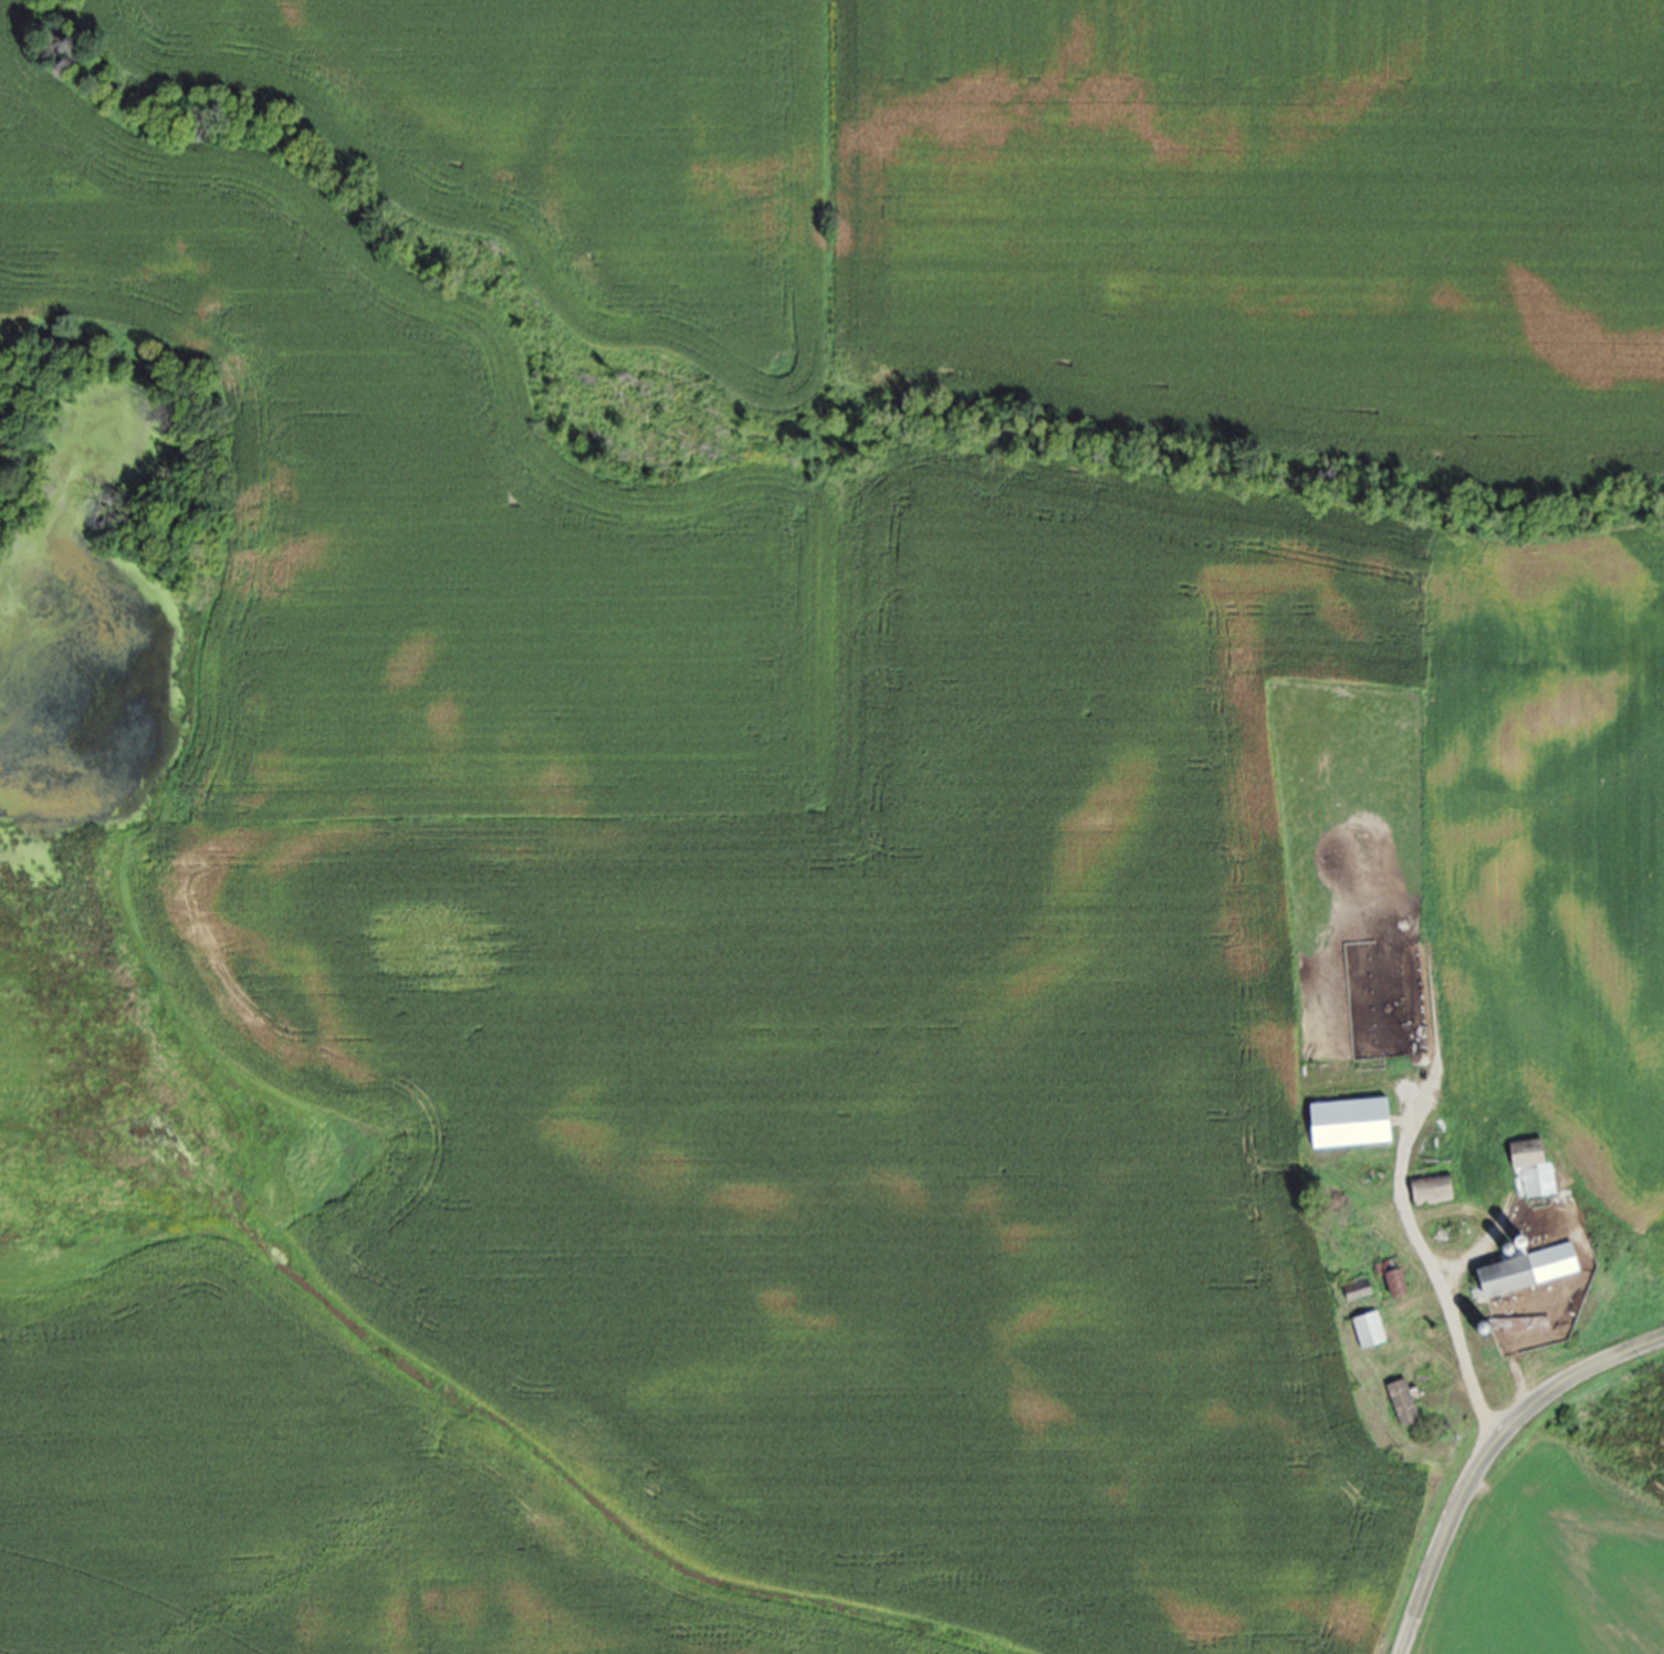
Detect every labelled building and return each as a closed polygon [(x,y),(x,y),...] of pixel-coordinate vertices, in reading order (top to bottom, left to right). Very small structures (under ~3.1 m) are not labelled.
[(1418,944),(1344,947),(1348,1046),(1396,1045),(1396,1056),(1422,1056),(1418,944)] [(1306,1106),(1309,1151),(1388,1146),(1386,1102),(1306,1106)] [(1508,1146),(1513,1202),(1546,1199),(1541,1143),(1508,1146)] [(1450,1204),(1447,1177),(1408,1182),(1411,1209),(1450,1204)] [(1576,1276),(1569,1247),(1472,1272),(1479,1301),(1576,1276)] [(1403,1296),(1398,1272),(1382,1275),(1387,1299),(1403,1296)] [(1346,1304),(1369,1299),(1366,1284),(1343,1290),(1346,1304)] [(1384,1345),(1376,1315),(1350,1321),(1358,1352),(1384,1345)] [(1383,1388),(1399,1431),(1419,1424),(1403,1381),(1383,1388)]
